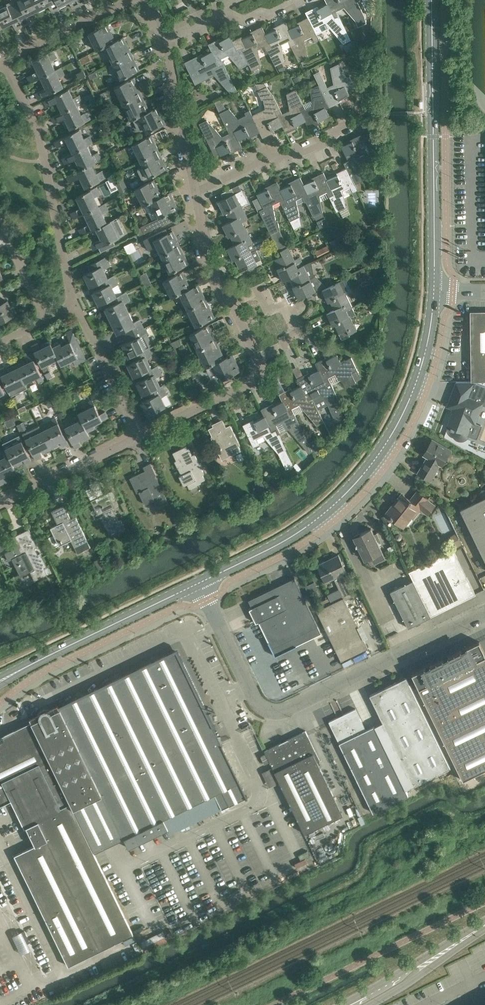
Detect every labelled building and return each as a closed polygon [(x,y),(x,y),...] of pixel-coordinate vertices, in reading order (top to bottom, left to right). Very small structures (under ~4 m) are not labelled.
[(24,25),(32,22),(28,15),(38,9),(34,0),(12,0),(13,4),(24,25)] [(60,6),(59,6),(56,0),(34,0),(38,9),(49,4),(52,12),(61,8),(60,6)] [(79,0),(56,0),(59,6),(60,6),(70,1),(73,8),(81,4),(79,0)] [(327,4),(334,18),(339,16),(337,11),(344,7),(355,20),(358,27),(367,23),(365,15),(358,1),(360,0),(326,0),(327,4)] [(0,8),(0,23),(2,27),(12,22),(16,29),(24,25),(13,4),(8,6),(7,5),(0,8)] [(334,18),(327,4),(317,9),(316,7),(305,12),(308,17),(317,34),(321,31),(319,26),(326,23),(343,43),(350,39),(339,16),(334,18)] [(308,17),(298,22),(299,24),(289,29),(296,43),(291,45),(299,61),(308,56),(305,40),(312,36),(315,41),(320,39),(317,34),(308,17)] [(289,41),(291,45),(296,43),(289,29),(285,21),(275,27),(276,29),(266,34),(272,48),(268,50),(275,65),(285,61),(281,44),(289,41)] [(115,41),(107,24),(89,33),(97,50),(105,46),(115,41)] [(237,49),(241,47),(249,63),(250,65),(251,69),(252,70),(261,65),(258,49),(266,45),(268,50),(272,48),(266,34),(262,26),(251,31),(252,33),(242,38),(241,36),(233,40),(237,49)] [(208,44),(212,51),(218,66),(224,64),(221,58),(229,55),(240,67),(249,63),(241,47),(237,49),(233,40),(230,35),(220,41),(219,39),(208,44)] [(105,46),(113,63),(131,53),(123,37),(115,41),(105,46)] [(363,37),(352,42),(355,47),(365,41),(363,37)] [(53,50),(33,60),(38,71),(27,76),(30,82),(41,77),(55,70),(51,61),(57,58),(53,50)] [(203,55),(185,64),(192,79),(195,84),(215,75),(230,93),(236,90),(224,64),(218,66),(212,51),(203,55)] [(121,79),(140,70),(131,53),(113,63),(121,79)] [(319,84),(330,106),(340,101),(339,100),(350,94),(347,89),(354,86),(350,76),(347,78),(339,63),(330,67),(333,84),(326,87),(323,82),(319,84)] [(46,87),(35,93),(38,99),(63,86),(59,77),(65,74),(61,67),(55,70),(41,77),(46,87)] [(79,79),(86,75),(83,70),(76,74),(79,79)] [(95,71),(89,74),(91,79),(98,76),(95,71)] [(114,86),(123,104),(142,95),(133,77),(114,86)] [(252,115),(260,132),(263,137),(273,132),(272,130),(282,125),(275,111),(280,109),(273,93),(272,93),(265,82),(255,83),(258,90),(262,99),(263,98),(265,109),(252,115)] [(330,106),(319,84),(310,89),(312,105),(305,109),(303,104),(298,106),(305,121),(309,128),(320,123),(319,121),(329,116),(326,108),(330,106)] [(77,105),(83,102),(79,95),(73,98),(69,88),(43,101),(46,107),(57,102),(62,112),(77,105)] [(303,104),(295,89),(286,93),(290,109),(282,113),(280,109),(275,111),(282,125),(286,133),(296,127),(295,126),(305,121),(298,106),(303,104)] [(96,95),(96,96),(98,100),(98,99),(98,101),(107,97),(104,91),(101,93),(96,95)] [(149,111),(149,110),(142,95),(123,104),(130,120),(133,119),(138,116),(149,111)] [(250,137),(260,132),(252,115),(249,110),(245,112),(247,117),(240,121),(229,108),(226,109),(217,101),(214,102),(227,128),(232,125),(239,140),(249,135),(250,137)] [(81,114),(77,105),(62,112),(51,117),(54,123),(65,118),(70,129),(91,119),(87,111),(81,114)] [(149,111),(138,116),(133,119),(138,130),(144,127),(147,132),(165,123),(157,107),(149,110),(149,111)] [(232,125),(227,128),(229,132),(222,136),(211,123),(210,124),(207,120),(199,123),(215,155),(219,153),(220,155),(231,150),(232,152),(242,147),(239,140),(232,125)] [(79,129),(58,139),(54,141),(57,147),(68,142),(73,153),(87,145),(87,146),(93,143),(90,135),(84,138),(79,129)] [(348,160),(344,162),(346,167),(354,184),(362,180),(358,162),(372,156),(374,155),(374,145),(372,142),(367,131),(351,139),(352,141),(341,146),(348,160)] [(132,144),(140,161),(159,152),(151,135),(132,144)] [(92,155),(87,146),(87,145),(73,153),(62,158),(65,164),(76,159),(81,169),(92,164),(101,159),(98,152),(92,155)] [(144,179),(167,168),(159,152),(140,161),(143,167),(139,169),(139,171),(143,179),(144,179)] [(85,188),(106,178),(102,170),(96,173),(92,164),(81,169),(66,176),(69,182),(80,177),(85,188)] [(346,167),(336,172),(337,174),(327,179),(334,193),(329,196),(336,211),(346,207),(342,190),(350,187),(355,197),(359,195),(357,189),(354,184),(346,167)] [(314,179),(304,184),(310,198),(306,200),(313,216),(314,215),(317,221),(324,217),(322,211),(320,201),(319,195),(327,191),(329,196),(334,193),(327,179),(323,172),(313,177),(314,179)] [(310,198),(304,184),(300,176),(289,181),(290,183),(280,188),(287,203),(282,205),(290,220),(297,217),(299,216),(296,199),(303,196),(306,200),(310,198)] [(123,178),(115,181),(121,193),(128,189),(123,178)] [(162,196),(154,179),(135,188),(143,205),(151,201),(162,196)] [(280,188),(277,181),(266,186),(267,188),(256,193),(261,203),(263,208),(259,210),(270,233),(278,249),(287,245),(279,229),(277,220),(276,220),(273,204),(280,200),(282,205),(287,203),(280,188)] [(223,198),(218,201),(224,214),(226,213),(230,221),(239,216),(241,221),(247,218),(241,206),(247,203),(246,200),(241,190),(238,184),(232,188),(232,187),(220,193),(223,198)] [(72,212),(71,212),(73,218),(74,218),(84,213),(98,206),(94,197),(96,196),(100,194),(97,186),(87,191),(76,196),(81,207),(72,212)] [(151,201),(159,217),(141,226),(144,233),(171,220),(168,213),(178,209),(170,192),(162,196),(151,201)] [(108,211),(105,203),(98,206),(84,213),(89,224),(79,229),(82,235),(96,228),(107,223),(107,222),(102,213),(108,211)] [(261,203),(255,205),(258,211),(259,210),(263,208),(261,203)] [(230,221),(222,224),(226,231),(229,237),(231,236),(235,244),(243,240),(246,245),(252,242),(244,226),(244,227),(241,221),(239,216),(230,221)] [(297,217),(290,220),(293,228),(297,226),(295,222),(299,220),(297,217)] [(324,217),(317,221),(320,228),(328,224),(324,217)] [(116,218),(107,222),(107,223),(96,228),(101,238),(90,244),(93,250),(99,247),(101,252),(115,245),(113,240),(125,235),(116,218)] [(139,235),(144,233),(141,226),(136,229),(139,235)] [(157,246),(162,256),(181,247),(172,230),(154,239),(152,236),(152,235),(143,240),(148,250),(157,246)] [(235,244),(227,248),(233,260),(235,259),(240,268),(247,264),(249,269),(257,265),(255,262),(261,259),(257,250),(259,249),(258,246),(265,242),(262,237),(252,242),(246,245),(243,240),(235,244)] [(338,238),(330,242),(334,250),(342,246),(338,238)] [(320,249),(315,251),(317,256),(322,254),(329,250),(327,245),(320,249)] [(170,273),(189,264),(181,247),(162,256),(170,273)] [(288,247),(280,250),(282,255),(275,259),(279,267),(277,268),(283,281),(290,277),(299,272),(297,268),(303,265),(299,257),(294,260),(288,247)] [(90,271),(84,274),(90,287),(96,284),(100,282),(108,278),(103,269),(109,266),(105,257),(91,263),(87,265),(90,271)] [(299,272),(290,277),(294,285),(292,286),(298,299),(321,288),(315,275),(314,275),(308,262),(303,265),(297,268),(299,272)] [(190,288),(182,271),(163,280),(171,297),(180,293),(179,293),(190,288)] [(98,289),(92,292),(99,305),(108,300),(112,298),(117,296),(112,287),(118,284),(114,275),(108,278),(100,282),(96,284),(98,289)] [(345,294),(351,291),(345,279),(322,290),(328,302),(330,301),(334,309),(343,305),(346,310),(352,307),(345,294)] [(179,293),(180,293),(188,310),(206,300),(198,284),(190,288),(179,293)] [(111,305),(105,308),(111,321),(129,312),(124,303),(130,300),(126,291),(122,293),(117,296),(112,298),(108,300),(111,305)] [(13,313),(15,312),(12,305),(10,306),(7,300),(0,304),(0,303),(0,323),(1,325),(8,321),(6,317),(14,314),(13,313)] [(206,300),(188,310),(196,326),(214,317),(206,300)] [(343,305),(334,309),(327,313),(333,326),(335,325),(341,338),(357,330),(349,315),(354,312),(352,307),(346,310),(343,305)] [(471,381),(484,381),(484,311),(470,311),(471,381)] [(129,312),(111,321),(117,334),(123,331),(125,336),(130,334),(144,327),(139,319),(133,322),(129,312)] [(189,334),(197,350),(216,341),(208,325),(189,334)] [(128,341),(119,346),(122,353),(125,351),(129,357),(131,356),(135,354),(146,348),(149,347),(153,346),(152,345),(148,336),(144,327),(130,334),(125,336),(128,341)] [(79,345),(76,339),(73,333),(67,335),(70,341),(62,346),(60,343),(52,347),(58,358),(58,359),(61,365),(67,362),(68,364),(73,361),(75,365),(86,360),(80,347),(79,348),(78,345),(79,345)] [(52,347),(49,340),(41,344),(43,347),(40,348),(37,342),(31,345),(47,378),(52,376),(46,364),(58,359),(58,358),(52,347)] [(216,341),(197,350),(206,367),(214,363),(224,358),(216,341)] [(133,362),(124,366),(127,373),(130,371),(133,377),(139,374),(144,372),(151,368),(147,359),(153,356),(149,347),(146,348),(135,354),(131,356),(133,362)] [(16,365),(25,383),(36,377),(39,382),(44,380),(31,353),(25,356),(27,362),(25,363),(24,361),(16,365)] [(214,363),(206,367),(210,375),(218,372),(222,380),(240,371),(232,354),(224,358),(214,363)] [(315,363),(319,370),(326,384),(330,382),(328,377),(336,374),(347,386),(356,382),(351,373),(357,370),(351,357),(345,360),(345,359),(341,361),(337,354),(327,359),(326,357),(315,363)] [(0,368),(0,374),(11,396),(27,388),(25,383),(16,365),(8,368),(9,371),(7,372),(4,367),(3,367),(0,368)] [(142,379),(136,382),(142,395),(144,394),(149,392),(160,386),(156,377),(162,374),(157,365),(151,368),(144,372),(139,374),(142,379)] [(301,386),(307,400),(312,397),(313,399),(323,395),(328,402),(332,409),(335,407),(340,417),(346,414),(330,382),(326,384),(319,370),(308,375),(308,373),(297,378),(301,386)] [(447,406),(454,409),(448,427),(451,428),(450,428),(452,429),(452,430),(452,431),(452,432),(452,433),(452,434),(453,435),(454,436),(454,437),(455,437),(455,438),(456,438),(457,438),(458,439),(459,439),(460,439),(461,439),(462,439),(463,439),(464,439),(465,438),(466,438),(467,437),(468,436),(468,435),(476,438),(481,426),(475,423),(482,404),(484,405),(484,387),(471,381),(457,381),(453,391),(447,406)] [(147,399),(141,402),(147,415),(153,412),(165,406),(161,397),(167,394),(162,385),(160,386),(149,392),(144,394),(147,399)] [(279,393),(282,401),(289,415),(294,413),(292,408),(299,404),(316,424),(323,420),(313,399),(312,397),(307,400),(301,386),(290,390),(289,388),(279,393)] [(94,424),(102,420),(108,417),(105,411),(99,414),(92,399),(87,402),(90,407),(78,413),(81,419),(87,431),(95,427),(94,424)] [(261,409),(264,416),(271,431),(276,428),(274,424),(281,420),(310,452),(313,451),(294,413),(289,415),(282,401),(272,406),(271,404),(261,409)] [(271,431),(264,416),(254,421),(253,419),(243,424),(253,446),(258,444),(256,439),(263,435),(274,448),(283,443),(276,428),(271,431)] [(55,417),(39,425),(41,431),(50,449),(58,445),(57,442),(59,441),(62,447),(68,444),(55,417)] [(90,437),(87,431),(81,419),(70,425),(67,419),(62,422),(75,448),(81,445),(78,439),(80,438),(82,441),(90,437)] [(218,432),(215,425),(208,428),(212,435),(210,436),(213,442),(216,441),(219,448),(217,449),(222,459),(232,453),(233,454),(241,450),(238,445),(240,445),(230,424),(220,429),(221,431),(218,432)] [(27,431),(22,433),(35,460),(41,457),(39,451),(41,450),(42,452),(50,449),(41,431),(39,425),(27,431)] [(14,437),(2,443),(5,449),(8,455),(14,466),(22,462),(20,460),(23,459),(26,464),(32,461),(19,435),(14,437)] [(450,450),(432,439),(424,454),(428,456),(418,473),(430,480),(440,463),(442,465),(450,450)] [(172,452),(176,460),(174,461),(178,468),(179,467),(182,474),(179,476),(183,485),(187,484),(189,489),(201,483),(200,482),(205,479),(202,474),(204,474),(202,469),(203,468),(201,462),(199,463),(194,453),(192,455),(189,448),(187,449),(186,446),(172,452)] [(8,481),(5,474),(7,473),(9,477),(17,473),(14,466),(8,455),(5,449),(0,452),(0,485),(8,481)] [(154,500),(157,507),(168,502),(155,475),(156,475),(150,463),(143,466),(145,470),(130,478),(134,486),(137,484),(140,490),(139,491),(145,504),(154,500)] [(91,487),(85,489),(98,514),(103,512),(105,515),(100,517),(103,523),(103,522),(109,534),(118,530),(119,533),(126,530),(121,520),(119,521),(112,507),(114,506),(112,501),(116,499),(112,490),(103,494),(97,480),(89,484),(91,487)] [(258,489),(253,491),(255,494),(265,490),(261,481),(256,484),(258,489)] [(270,482),(267,487),(272,490),(275,485),(270,482)] [(431,502),(428,499),(417,491),(410,500),(403,494),(393,506),(392,505),(386,513),(403,526),(411,517),(414,519),(420,512),(418,511),(420,509),(423,511),(431,502)] [(461,509),(484,558),(484,497),(461,509)] [(219,504),(215,506),(217,509),(218,511),(224,509),(221,503),(219,504)] [(75,516),(71,519),(64,505),(51,511),(58,524),(50,528),(59,546),(71,540),(78,553),(90,547),(75,516)] [(53,516),(47,519),(50,526),(56,522),(53,516)] [(353,537),(355,541),(354,541),(355,543),(356,543),(364,559),(371,556),(374,562),(385,557),(377,540),(379,538),(377,533),(374,534),(371,528),(353,537)] [(11,550),(5,553),(8,560),(12,558),(15,565),(20,576),(30,571),(34,580),(47,574),(44,567),(46,566),(40,553),(37,554),(34,547),(37,546),(35,542),(29,529),(13,536),(18,547),(11,550)] [(456,533),(451,536),(454,541),(457,547),(462,545),(456,533)] [(8,548),(4,540),(0,542),(0,551),(8,548)] [(413,580),(431,616),(476,594),(454,549),(409,571),(413,580)] [(344,599),(353,595),(343,574),(347,572),(338,554),(316,565),(325,583),(334,578),(339,589),(343,597),(344,599)] [(273,587),(248,600),(252,608),(249,609),(256,622),(258,621),(275,655),(321,633),(294,578),(278,585),(279,587),(274,589),(273,587)] [(408,627),(431,616),(413,580),(390,591),(408,627)] [(315,582),(305,587),(309,595),(319,590),(315,582)] [(339,589),(327,594),(329,597),(331,603),(343,597),(339,589)] [(343,597),(331,603),(316,610),(341,661),(368,648),(344,599),(343,597)] [(412,673),(419,688),(463,780),(484,769),(484,651),(480,641),(472,644),(471,645),(436,662),(429,665),(428,666),(413,673),(412,673)] [(31,718),(30,719),(94,853),(124,839),(128,848),(168,829),(170,834),(222,809),(229,805),(245,797),(246,798),(247,797),(221,743),(220,736),(218,736),(212,726),(176,651),(137,670),(136,669),(136,668),(132,670),(101,685),(100,685),(97,686),(60,704),(56,706),(51,709),(47,707),(44,707),(40,709),(38,712),(37,716),(31,718)] [(406,677),(369,695),(383,722),(374,726),(405,789),(414,785),(450,767),(406,677)] [(373,813),(408,795),(405,789),(374,726),(366,730),(355,708),(329,721),(373,813)] [(11,800),(24,828),(26,827),(35,845),(14,855),(68,966),(133,935),(30,722),(14,730),(2,736),(0,737),(0,805),(11,800)] [(264,750),(279,782),(304,833),(343,815),(317,761),(320,760),(305,730),(264,750)] [(264,763),(269,761),(265,753),(260,756),(264,763)] [(30,949),(21,931),(12,936),(21,954),(30,949)]
